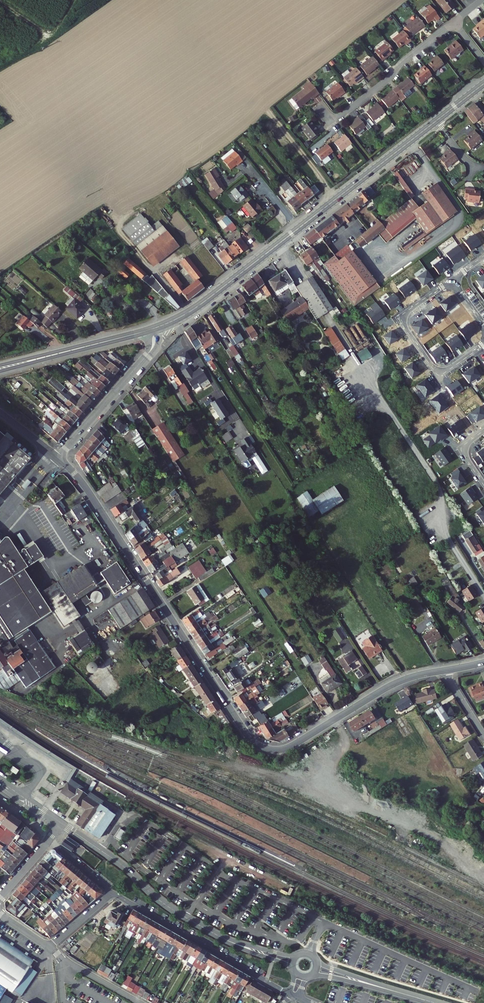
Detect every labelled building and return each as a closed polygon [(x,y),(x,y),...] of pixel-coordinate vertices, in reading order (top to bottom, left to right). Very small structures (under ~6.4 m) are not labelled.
[(446,0),(439,0),(435,3),(446,17),(454,10),(446,0)] [(434,23),(437,20),(427,7),(424,10),(425,11),(419,16),(425,25),(431,20),(434,23)] [(422,27),(415,19),(404,28),(411,36),(422,27)] [(483,19),(478,24),(478,25),(472,29),(479,38),(483,35),(483,21),(483,19)] [(405,45),(409,42),(401,32),(390,40),(397,48),(403,43),(405,45)] [(459,56),(463,53),(455,43),(452,45),(453,46),(444,53),(451,62),(455,58),(457,59),(458,59),(459,58),(459,56)] [(387,57),(392,53),(385,45),(373,54),(381,65),(388,59),(387,57)] [(376,66),(368,57),(356,66),(365,78),(371,72),(370,71),(376,66)] [(433,74),(443,66),(436,57),(432,60),(433,61),(427,66),(433,74)] [(431,78),(423,68),(418,72),(419,73),(412,78),(419,86),(431,78)] [(339,78),(348,90),(355,84),(356,86),(362,81),(354,71),(347,76),(345,74),(339,78)] [(413,88),(407,80),(391,92),(392,93),(399,101),(400,103),(405,100),(402,97),(413,88)] [(302,90),(303,92),(291,102),(294,105),(291,107),(295,113),(310,101),(311,102),(318,96),(309,85),(302,90)] [(344,95),(336,86),(323,95),(330,103),(338,97),(340,98),(344,95)] [(399,101),(392,93),(381,102),(387,110),(399,101)] [(384,115),(376,105),(373,108),(374,109),(366,115),(372,124),(384,115)] [(472,105),(465,110),(462,113),(471,125),(478,121),(483,128),(482,130),(483,132),(483,121),(472,105)] [(365,130),(358,120),(354,123),(356,124),(349,129),(356,137),(365,130)] [(320,134),(310,122),(300,130),(310,142),(320,134)] [(472,132),(468,135),(469,136),(467,137),(461,142),(468,151),(480,142),(472,132)] [(339,137),(340,139),(332,145),(339,154),(344,150),(346,153),(352,148),(342,135),(339,137)] [(311,159),(316,166),(332,153),(326,146),(315,155),(315,156),(311,159)] [(236,148),(232,152),(240,161),(244,158),(236,148)] [(240,161),(232,152),(220,161),(228,170),(234,165),(234,166),(240,161)] [(446,152),(442,155),(443,157),(442,158),(436,162),(443,171),(454,162),(446,152)] [(216,176),(212,169),(202,175),(212,191),(215,189),(220,186),(221,186),(215,177),(216,176)] [(394,175),(391,177),(408,201),(412,198),(394,175)] [(296,183),(299,187),(295,189),(305,201),(314,193),(309,187),(306,189),(299,180),(296,183)] [(278,187),(283,194),(280,196),(292,211),(299,206),(286,191),(289,188),(284,182),(278,187)] [(317,191),(311,184),(309,187),(314,193),(317,191)] [(237,185),(228,192),(234,199),(237,198),(239,200),(246,195),(242,191),(237,185)] [(454,213),(434,185),(420,195),(426,203),(441,223),(454,213)] [(295,189),(292,192),(289,188),(286,191),(299,206),(305,201),(295,189)] [(372,197),(366,190),(360,195),(366,202),(372,197)] [(469,193),(470,191),(462,190),(461,200),(465,200),(465,203),(476,204),(477,193),(471,193),(469,193)] [(360,195),(312,233),(319,242),(342,224),(345,222),(351,217),(362,208),(362,207),(367,203),(366,202),(360,195)] [(253,204),(249,199),(245,202),(240,206),(250,218),(259,210),(254,203),(253,204)] [(410,214),(417,209),(411,200),(377,225),(389,238),(414,220),(410,214)] [(441,223),(426,203),(410,214),(422,231),(425,235),(441,223)] [(126,226),(156,264),(178,247),(158,222),(155,225),(144,211),(126,226)] [(229,226),(231,224),(226,218),(217,225),(225,235),(227,234),(224,230),(226,228),(229,226)] [(356,247),(361,249),(377,236),(384,245),(390,240),(375,222),(370,226),(371,228),(359,238),(361,240),(357,242),(356,247)] [(234,232),(229,226),(226,228),(224,230),(227,234),(229,232),(230,234),(234,232)] [(250,231),(246,226),(241,230),(244,235),(250,231)] [(403,251),(425,235),(422,231),(400,247),(403,251)] [(319,242),(312,233),(302,241),(308,249),(315,243),(319,247),(321,245),(319,242)] [(473,236),(463,244),(469,253),(473,250),(476,248),(477,249),(480,246),(473,236)] [(229,246),(232,251),(243,242),(239,238),(229,246)] [(232,251),(236,255),(247,247),(243,242),(232,251)] [(226,243),(219,249),(221,252),(229,246),(226,243)] [(232,251),(229,246),(221,252),(217,255),(221,260),(232,251)] [(378,289),(346,249),(323,268),(353,306),(378,289)] [(323,267),(309,250),(303,254),(316,272),(323,281),(326,284),(329,282),(320,270),(323,267)] [(236,255),(232,251),(221,260),(224,264),(236,255)] [(178,295),(180,293),(187,302),(203,289),(196,281),(201,277),(182,252),(175,258),(194,282),(182,292),(179,288),(180,286),(168,271),(162,276),(178,295)] [(316,272),(303,254),(296,260),(308,275),(310,277),(313,275),(320,284),(323,281),(316,272)] [(86,276),(88,274),(96,265),(87,257),(79,266),(82,268),(79,271),(85,276),(86,276)] [(125,261),(122,264),(173,310),(177,307),(151,276),(148,278),(128,260),(126,262),(125,261)] [(442,260),(432,268),(438,276),(444,271),(445,272),(448,269),(442,260)] [(96,272),(100,276),(104,272),(100,268),(96,265),(88,274),(92,277),(96,272)] [(118,273),(125,279),(128,276),(121,270),(118,273)] [(287,294),(294,289),(283,272),(277,276),(286,291),(287,294)] [(422,288),(432,281),(425,272),(415,279),(422,288)] [(253,276),(252,277),(237,289),(245,300),(257,290),(265,301),(268,299),(253,276)] [(286,291),(277,276),(265,284),(275,299),(286,291)] [(475,282),(481,291),(483,288),(483,276),(475,282)] [(294,289),(296,293),(300,299),(303,304),(308,311),(314,321),(326,314),(331,310),(311,279),(294,289)] [(62,290),(72,299),(63,308),(74,318),(83,309),(77,303),(80,299),(65,286),(62,290)] [(236,296),(230,300),(239,313),(242,311),(239,307),(242,305),(236,296)] [(389,312),(394,308),(393,308),(395,306),(396,307),(399,304),(393,296),(383,303),(389,312)] [(449,298),(442,304),(441,303),(438,305),(444,313),(455,305),(449,298)] [(303,304),(300,299),(290,305),(294,311),(303,304)] [(236,321),(241,317),(239,313),(230,300),(225,304),(236,321)] [(57,311),(49,304),(45,309),(52,316),(57,311)] [(308,311),(303,304),(294,311),(298,318),(308,311)] [(277,314),(285,326),(298,318),(294,311),(290,305),(277,314)] [(365,316),(372,326),(384,317),(375,305),(369,309),(371,312),(365,316)] [(339,316),(334,308),(331,310),(326,314),(331,321),(339,316)] [(45,309),(40,314),(42,316),(49,323),(53,318),(51,317),(52,316),(45,309)] [(441,318),(434,310),(428,315),(427,313),(423,316),(430,326),(441,318)] [(37,322),(29,315),(25,320),(32,326),(34,328),(36,325),(40,328),(41,326),(37,322)] [(49,323),(42,316),(37,322),(41,326),(44,328),(49,323)] [(28,330),(32,326),(25,320),(23,318),(16,326),(23,332),(26,328),(28,330)] [(206,322),(215,336),(220,332),(211,318),(206,322)] [(458,333),(465,342),(476,333),(469,325),(458,333)] [(249,328),(243,332),(249,341),(254,337),(249,328)] [(181,336),(192,352),(200,348),(194,339),(188,330),(181,336)] [(235,339),(229,330),(224,334),(229,342),(227,344),(231,349),(238,345),(235,339)] [(323,335),(341,364),(348,359),(330,330),(325,333),(323,335)] [(217,342),(213,337),(210,332),(205,336),(203,334),(201,335),(205,341),(206,341),(208,344),(210,347),(217,342)] [(224,339),(220,332),(215,336),(216,337),(217,336),(220,341),(224,339)] [(202,343),(205,341),(201,335),(198,338),(197,337),(194,339),(200,348),(201,349),(205,347),(202,343)] [(455,337),(445,345),(451,354),(462,346),(455,337)] [(366,348),(356,352),(360,361),(370,357),(366,348)] [(440,348),(429,356),(435,365),(442,360),(443,360),(446,358),(440,348)] [(231,349),(227,352),(233,360),(237,358),(231,349)] [(101,354),(97,355),(107,364),(118,374),(123,368),(109,356),(107,359),(101,354)] [(105,366),(95,356),(92,360),(113,379),(118,374),(107,364),(105,366)] [(179,375),(186,371),(183,367),(188,364),(183,356),(176,360),(181,369),(177,371),(179,375)] [(88,362),(103,374),(100,377),(109,385),(113,379),(92,360),(91,359),(88,362)] [(77,362),(74,363),(75,364),(81,369),(86,374),(104,390),(109,385),(100,377),(98,379),(83,365),(82,366),(77,362)] [(419,375),(414,368),(415,367),(412,363),(403,370),(411,380),(419,375)] [(81,369),(75,364),(72,368),(78,372),(81,369)] [(179,386),(168,368),(161,373),(169,385),(173,382),(176,388),(174,389),(180,400),(182,399),(188,408),(192,405),(186,397),(188,395),(181,385),(179,386)] [(468,385),(479,376),(473,369),(468,372),(465,374),(465,373),(461,376),(468,385)] [(186,371),(179,375),(189,391),(190,390),(192,393),(197,389),(198,388),(201,392),(208,387),(200,375),(201,374),(200,373),(199,374),(198,372),(190,377),(186,371)] [(104,390),(86,374),(83,377),(93,385),(90,388),(99,396),(104,390)] [(52,380),(47,386),(58,395),(82,417),(86,412),(67,394),(52,380)] [(425,380),(413,389),(417,393),(418,392),(424,400),(433,393),(429,387),(429,388),(427,385),(428,385),(425,380)] [(81,388),(72,381),(68,385),(74,391),(76,389),(78,391),(81,388)] [(453,398),(462,391),(455,382),(450,386),(449,385),(445,388),(453,398)] [(64,386),(70,392),(67,394),(86,412),(91,406),(74,391),(68,385),(66,383),(64,386)] [(83,390),(95,401),(99,396),(90,388),(87,386),(87,385),(83,390)] [(95,401),(83,390),(81,388),(78,391),(76,389),(74,391),(91,406),(95,401)] [(145,389),(134,399),(146,412),(148,410),(148,406),(146,404),(149,401),(151,403),(154,403),(155,402),(156,399),(145,389)] [(63,406),(68,410),(66,412),(77,422),(82,417),(58,395),(55,398),(63,406)] [(438,415),(447,409),(441,401),(442,399),(439,395),(427,404),(430,408),(432,407),(438,415)] [(208,407),(214,415),(221,410),(216,402),(210,406),(208,402),(202,406),(204,410),(208,407)] [(132,425),(130,423),(139,417),(131,406),(120,413),(129,427),(132,425)] [(474,424),(483,417),(483,410),(481,406),(468,415),(474,424)] [(47,408),(45,410),(49,413),(69,432),(73,427),(64,419),(63,420),(51,410),(50,411),(47,408)] [(60,411),(66,417),(64,419),(73,427),(77,422),(66,412),(62,409),(60,411)] [(221,410),(214,415),(219,423),(215,426),(217,429),(223,425),(221,422),(226,418),(221,410)] [(46,416),(58,426),(56,428),(65,436),(69,432),(49,413),(46,416)] [(121,427),(114,422),(109,428),(118,436),(123,431),(126,433),(129,431),(122,425),(121,427)] [(51,430),(47,426),(45,429),(60,442),(65,436),(56,428),(54,426),(51,430)] [(100,426),(95,432),(95,433),(100,439),(101,438),(106,432),(100,426)] [(433,432),(434,434),(424,440),(429,447),(441,439),(442,441),(448,437),(441,426),(433,432)] [(181,458),(161,427),(150,434),(171,465),(181,458)] [(2,490),(34,451),(9,429),(4,435),(0,431),(0,492),(2,490)] [(47,434),(45,436),(57,446),(60,442),(45,429),(44,430),(47,434)] [(141,445),(137,439),(132,432),(128,434),(137,448),(141,445)] [(107,447),(100,439),(95,433),(90,438),(104,450),(107,447)] [(225,446),(231,441),(227,435),(220,439),(225,446)] [(104,450),(90,438),(86,444),(99,454),(100,455),(104,450)] [(253,445),(249,438),(245,441),(249,447),(253,445)] [(245,441),(239,444),(243,450),(239,453),(238,451),(233,454),(244,471),(247,471),(250,469),(245,461),(249,459),(251,462),(256,458),(249,447),(245,441)] [(99,454),(86,444),(81,449),(94,460),(99,454)] [(449,452),(446,447),(436,454),(445,466),(453,460),(448,452),(449,452)] [(473,459),(473,460),(477,466),(483,461),(483,448),(476,453),(478,456),(473,459)] [(94,460),(81,449),(77,455),(84,465),(86,462),(91,466),(95,461),(94,460)] [(90,474),(84,465),(77,455),(75,457),(73,460),(73,462),(80,473),(84,470),(88,476),(90,474)] [(251,462),(261,477),(266,474),(256,458),(251,462)] [(448,479),(455,489),(464,483),(460,476),(461,476),(458,472),(448,479)] [(109,488),(107,485),(101,489),(105,495),(108,493),(111,491),(109,488)] [(460,494),(468,505),(476,499),(472,492),(473,491),(470,487),(460,494)] [(64,498),(58,490),(48,498),(56,508),(55,508),(63,519),(67,516),(64,513),(66,511),(62,504),(66,500),(66,501),(68,499),(66,496),(64,498)] [(314,505),(305,493),(297,499),(309,517),(318,512),(314,505)] [(336,500),(332,493),(314,505),(318,512),(336,500)] [(110,501),(105,495),(101,498),(106,504),(110,501)] [(125,502),(110,512),(115,519),(123,514),(120,510),(127,505),(125,502)] [(144,519),(135,506),(124,513),(126,517),(124,519),(125,521),(130,518),(135,527),(138,524),(144,519)] [(475,512),(477,515),(483,525),(483,524),(483,509),(482,507),(475,512)] [(87,520),(80,508),(71,514),(79,526),(87,520)] [(124,513),(123,514),(115,519),(119,525),(125,521),(124,519),(126,517),(124,513)] [(135,527),(132,530),(123,538),(128,545),(142,531),(143,531),(144,530),(138,524),(135,527)] [(147,536),(143,531),(142,531),(128,545),(131,549),(147,536)] [(144,548),(142,545),(133,553),(137,558),(154,545),(164,538),(161,535),(144,548)] [(483,553),(472,536),(464,541),(475,558),(483,553)] [(169,545),(164,538),(154,545),(137,558),(140,562),(150,555),(148,553),(155,548),(158,552),(169,545)] [(195,550),(189,541),(181,546),(187,555),(195,550)] [(55,617),(26,574),(46,562),(37,548),(29,554),(27,553),(25,554),(24,557),(22,558),(12,544),(10,543),(8,542),(6,542),(3,544),(0,547),(0,688),(5,691),(20,683),(26,691),(55,672),(31,633),(55,617)] [(151,558),(142,565),(145,570),(163,558),(173,551),(169,545),(158,552),(161,556),(154,561),(151,558)] [(173,551),(163,558),(166,562),(161,565),(163,567),(149,576),(151,579),(154,577),(161,573),(171,566),(187,555),(181,546),(173,551)] [(483,553),(475,558),(483,572),(483,554),(483,553)] [(166,562),(163,558),(145,570),(149,576),(163,567),(161,565),(166,562)] [(114,564),(98,574),(112,596),(128,585),(114,564)] [(201,570),(198,565),(188,571),(191,576),(201,570)] [(175,571),(171,566),(161,573),(154,577),(158,583),(175,571)] [(100,590),(86,568),(67,580),(76,594),(81,602),(82,601),(87,610),(93,606),(92,603),(91,604),(87,598),(100,590)] [(178,573),(177,570),(175,571),(158,583),(155,585),(159,590),(168,584),(166,581),(178,573)] [(197,581),(205,576),(201,570),(191,576),(195,582),(197,581)] [(213,576),(211,572),(205,576),(197,581),(200,585),(213,576)] [(180,576),(178,573),(166,581),(168,584),(180,576)] [(409,579),(414,586),(419,583),(414,576),(409,579)] [(59,585),(68,599),(73,607),(81,602),(76,594),(67,580),(59,585)] [(68,599),(59,585),(46,593),(55,606),(51,608),(56,616),(60,614),(66,622),(67,621),(71,628),(82,621),(73,607),(68,599)] [(477,598),(470,587),(461,593),(468,604),(477,598)] [(195,606),(197,605),(199,609),(209,602),(199,588),(196,590),(195,589),(188,594),(195,606)] [(258,594),(263,600),(269,596),(265,590),(258,594)] [(154,610),(142,591),(131,598),(143,617),(144,617),(149,614),(154,610)] [(55,606),(46,593),(43,595),(51,608),(55,606)] [(227,602),(235,597),(233,593),(225,599),(227,602)] [(455,593),(448,605),(460,615),(464,610),(457,604),(460,600),(455,593)] [(143,617),(131,598),(106,614),(118,634),(143,617)] [(481,625),(483,624),(483,609),(475,615),(481,625)] [(433,620),(427,611),(424,613),(429,622),(433,620)] [(203,618),(198,612),(181,623),(186,630),(196,623),(203,618)] [(66,622),(60,614),(56,616),(66,631),(71,628),(67,621),(66,622)] [(144,617),(147,622),(143,625),(146,630),(151,627),(152,629),(160,623),(154,615),(151,617),(149,614),(144,617)] [(208,618),(207,616),(203,618),(196,623),(186,630),(189,636),(210,621),(216,617),(214,614),(208,618)] [(216,617),(210,621),(189,636),(193,641),(207,632),(213,628),(211,625),(220,619),(218,616),(216,617)] [(170,644),(160,629),(150,635),(160,651),(170,644)] [(337,635),(340,633),(338,629),(332,633),(339,643),(341,641),(337,635)] [(98,647),(88,631),(84,634),(94,650),(98,647)] [(217,631),(209,636),(207,632),(193,641),(197,647),(217,634),(219,633),(217,631)] [(441,642),(435,633),(423,641),(429,650),(441,642)] [(94,650),(84,634),(69,643),(79,660),(94,650)] [(209,644),(219,637),(217,634),(197,647),(201,653),(211,646),(209,644)] [(211,646),(220,640),(219,637),(209,644),(211,646)] [(378,646),(372,637),(363,643),(367,648),(363,651),(369,660),(381,652),(380,650),(382,648),(380,645),(378,646)] [(213,659),(226,651),(225,648),(234,642),(232,639),(229,640),(223,645),(223,646),(207,658),(208,660),(207,661),(209,664),(214,660),(213,659)] [(473,651),(466,640),(452,649),(458,658),(466,653),(468,655),(473,651)] [(172,651),(179,646),(176,642),(170,647),(172,651)] [(221,642),(213,648),(211,646),(201,653),(204,658),(223,645),(221,642)] [(235,652),(232,648),(224,654),(227,657),(232,654),(237,661),(249,653),(247,651),(250,649),(246,645),(235,652)] [(170,654),(177,664),(185,658),(178,648),(170,654)] [(358,662),(352,653),(339,661),(349,676),(354,672),(351,667),(358,662)] [(185,658),(177,664),(182,673),(191,667),(185,658)] [(307,670),(313,666),(309,659),(303,664),(307,670)] [(239,661),(235,663),(223,671),(232,684),(239,679),(233,670),(242,664),(239,661)] [(342,685),(326,661),(321,664),(326,673),(328,672),(332,679),(328,682),(329,683),(324,687),(329,694),(342,685)] [(191,667),(182,673),(188,681),(196,675),(191,667)] [(356,677),(360,683),(369,677),(363,669),(360,671),(361,673),(356,677)] [(196,675),(188,681),(195,691),(203,685),(196,675)] [(328,682),(332,679),(330,677),(321,682),(324,687),(329,683),(328,682)] [(248,688),(243,682),(233,689),(238,695),(241,692),(248,688)] [(243,695),(234,701),(239,710),(256,699),(257,697),(265,693),(257,682),(249,688),(250,690),(254,695),(249,698),(245,693),(243,695)] [(483,682),(470,687),(476,701),(483,698),(483,683),(483,684),(483,682)] [(203,685),(195,691),(200,699),(209,693),(203,685)] [(426,692),(423,693),(415,695),(417,703),(437,699),(435,690),(431,691),(431,688),(425,690),(426,692)] [(209,693),(200,699),(207,709),(215,703),(209,693)] [(399,711),(413,703),(407,694),(403,696),(404,697),(394,703),(399,711)] [(328,705),(322,696),(314,702),(321,713),(326,710),(325,708),(328,705)] [(253,708),(259,704),(256,699),(239,710),(243,715),(253,708)] [(258,712),(265,707),(262,702),(259,704),(253,708),(243,715),(246,720),(251,716),(255,722),(256,721),(261,728),(268,724),(263,717),(262,718),(258,712)] [(215,703),(207,709),(212,717),(221,712),(215,703)] [(449,709),(446,703),(435,710),(443,723),(456,715),(453,710),(451,711),(449,709)] [(222,713),(215,718),(220,724),(226,720),(222,713)] [(373,719),(369,713),(360,718),(364,725),(373,719)] [(63,778),(68,782),(77,767),(74,765),(54,754),(38,743),(12,726),(1,718),(0,718),(0,725),(3,727),(16,736),(26,744),(30,746),(32,747),(43,754),(56,762),(68,769),(63,778)] [(364,725),(360,718),(350,725),(354,732),(364,725)] [(463,729),(458,719),(450,724),(460,740),(470,734),(467,730),(465,731),(463,729)] [(226,720),(220,724),(224,730),(231,726),(226,720)] [(277,736),(275,733),(289,724),(287,721),(280,725),(263,736),(267,742),(277,736)] [(380,726),(382,730),(388,726),(384,721),(379,724),(380,726)] [(271,727),(269,724),(268,724),(261,728),(259,730),(263,736),(280,725),(279,722),(271,727)] [(289,735),(285,731),(277,736),(267,742),(281,745),(302,732),(297,724),(293,726),(296,730),(289,735)] [(372,737),(382,730),(380,726),(369,733),(372,737)] [(483,755),(473,739),(464,745),(474,761),(483,755)] [(477,767),(473,769),(477,774),(480,772),(483,778),(483,762),(477,767)] [(73,776),(71,781),(84,790),(103,803),(106,798),(93,790),(97,784),(97,783),(92,780),(92,781),(89,786),(73,776)] [(71,781),(62,794),(71,800),(70,801),(74,804),(80,808),(80,807),(86,811),(76,826),(83,831),(83,830),(98,840),(113,816),(100,807),(103,803),(84,790),(71,781)] [(9,815),(4,812),(0,817),(0,827),(9,815)] [(0,827),(0,850),(4,853),(6,851),(7,849),(9,847),(11,845),(13,842),(24,827),(9,815),(0,827)] [(27,845),(35,836),(34,835),(29,831),(22,840),(27,845)] [(35,836),(27,845),(22,851),(24,852),(29,847),(33,850),(39,843),(39,841),(39,839),(35,836)] [(69,844),(65,841),(61,847),(70,853),(70,852),(71,853),(77,845),(72,841),(69,844)] [(11,845),(17,850),(16,853),(24,860),(28,855),(26,854),(24,852),(22,851),(13,842),(11,845)] [(16,853),(9,847),(7,849),(14,854),(12,857),(20,863),(24,860),(16,853)] [(4,853),(2,856),(17,867),(20,863),(12,857),(6,851),(4,853)] [(53,852),(52,852),(51,852),(43,861),(47,864),(50,861),(55,865),(61,859),(53,852)] [(0,859),(0,861),(13,872),(17,867),(2,856),(1,858),(0,859)] [(58,871),(66,863),(61,859),(55,865),(53,868),(52,869),(54,871),(56,869),(58,871)] [(3,868),(2,870),(9,876),(13,872),(0,861),(0,865),(3,868)] [(47,864),(43,861),(38,866),(45,872),(50,867),(49,866),(47,864)] [(63,875),(70,866),(66,863),(58,871),(59,872),(53,879),(55,880),(61,874),(63,875)] [(45,872),(38,866),(34,871),(43,879),(53,888),(55,885),(49,879),(51,877),(45,872)] [(60,885),(74,870),(70,866),(63,875),(64,877),(58,884),(60,885)] [(71,881),(78,873),(74,870),(60,885),(62,887),(69,880),(71,881)] [(43,879),(34,871),(30,876),(38,884),(44,889),(46,886),(41,881),(43,879)] [(68,892),(82,877),(78,873),(71,881),(72,883),(66,890),(68,892)] [(38,884),(30,876),(25,881),(34,889),(42,896),(44,893),(36,886),(38,884)] [(78,888),(86,880),(82,877),(68,892),(70,894),(71,894),(77,887),(78,888)] [(79,895),(90,883),(86,880),(78,888),(80,890),(77,893),(79,895)] [(34,889),(25,881),(21,886),(30,894),(38,900),(40,898),(32,891),(34,889)] [(86,895),(94,887),(90,883),(79,895),(82,900),(84,899),(84,898),(82,896),(84,894),(86,895)] [(30,894),(21,886),(16,891),(25,899),(33,906),(35,903),(28,896),(30,894)] [(101,896),(100,892),(94,887),(86,895),(89,898),(86,901),(84,899),(82,900),(88,907),(101,896)] [(16,891),(12,896),(15,899),(28,909),(29,910),(31,908),(23,901),(25,899),(16,891)] [(73,897),(84,910),(88,907),(82,900),(79,895),(77,893),(76,894),(73,897)] [(73,905),(80,913),(84,910),(73,897),(69,900),(70,902),(73,905)] [(18,918),(20,916),(22,917),(28,909),(15,899),(10,905),(11,906),(7,910),(18,918)] [(70,908),(76,916),(80,913),(73,905),(70,908)] [(76,916),(70,908),(66,912),(72,919),(76,916)] [(54,913),(65,925),(69,922),(62,915),(59,911),(58,910),(54,913)] [(131,923),(138,912),(133,910),(124,925),(127,927),(129,922),(131,923)] [(72,919),(66,912),(62,915),(69,922),(72,919)] [(117,914),(117,915),(111,912),(104,924),(115,930),(122,917),(117,914)] [(133,931),(142,915),(138,912),(131,923),(126,932),(129,933),(127,936),(129,937),(133,931)] [(65,925),(54,913),(50,916),(61,928),(65,925)] [(141,928),(147,917),(142,915),(133,931),(135,932),(138,927),(141,928)] [(51,924),(57,932),(61,928),(50,916),(46,919),(47,920),(51,924)] [(143,936),(152,920),(147,917),(141,928),(143,930),(140,935),(143,936)] [(151,934),(157,923),(152,920),(143,936),(145,938),(148,933),(151,934)] [(38,925),(49,939),(53,935),(47,927),(43,924),(42,922),(38,925)] [(153,942),(162,926),(157,923),(151,934),(153,936),(151,941),(153,942)] [(57,932),(51,924),(47,927),(53,935),(57,932)] [(161,940),(167,929),(162,926),(153,942),(156,944),(158,938),(161,940)] [(162,947),(171,931),(167,929),(161,940),(163,941),(160,946),(162,947)] [(170,945),(177,934),(171,931),(162,947),(165,949),(168,944),(170,945)] [(173,953),(182,937),(177,934),(170,945),(173,947),(170,952),(173,953)] [(181,951),(187,940),(182,937),(173,953),(175,955),(178,950),(181,951)] [(5,990),(11,994),(10,994),(15,997),(15,996),(19,999),(33,978),(36,973),(32,970),(37,963),(33,960),(32,961),(0,939),(0,986),(5,990)] [(183,959),(192,943),(187,940),(181,951),(178,956),(183,959)] [(188,962),(197,946),(192,943),(183,959),(188,962)] [(193,964),(202,949),(197,946),(188,962),(193,964)] [(197,967),(206,951),(202,949),(193,964),(197,967)] [(202,970),(211,954),(206,951),(197,967),(202,970)] [(210,968),(217,957),(211,954),(202,970),(205,971),(208,967),(210,968)] [(215,971),(221,960),(217,957),(210,968),(208,973),(210,974),(213,970),(215,971)] [(217,978),(226,962),(221,960),(215,971),(209,981),(214,983),(217,978)] [(225,976),(231,965),(226,962),(217,978),(220,980),(223,975),(225,976)] [(102,963),(98,971),(102,973),(107,966),(102,963)] [(227,984),(236,968),(231,965),(225,976),(227,978),(224,982),(227,984)] [(111,968),(107,966),(102,973),(107,976),(110,970),(111,968)] [(235,982),(241,971),(236,968),(227,984),(229,985),(232,981),(235,982)] [(110,970),(107,976),(112,979),(115,972),(110,970)] [(117,981),(121,973),(117,971),(115,972),(112,979),(117,981)] [(237,990),(246,974),(241,971),(235,982),(237,984),(235,988),(237,990)] [(128,985),(133,976),(128,974),(123,982),(128,985)] [(245,988),(251,977),(246,974),(237,990),(240,991),(242,986),(245,988)] [(269,1002),(274,993),(255,982),(249,991),(269,1002)] [(137,993),(141,986),(136,984),(135,985),(132,990),(137,993)] [(145,990),(146,989),(141,986),(137,993),(142,996),(142,995),(145,990)] [(145,990),(142,995),(147,998),(151,993),(145,990)]
